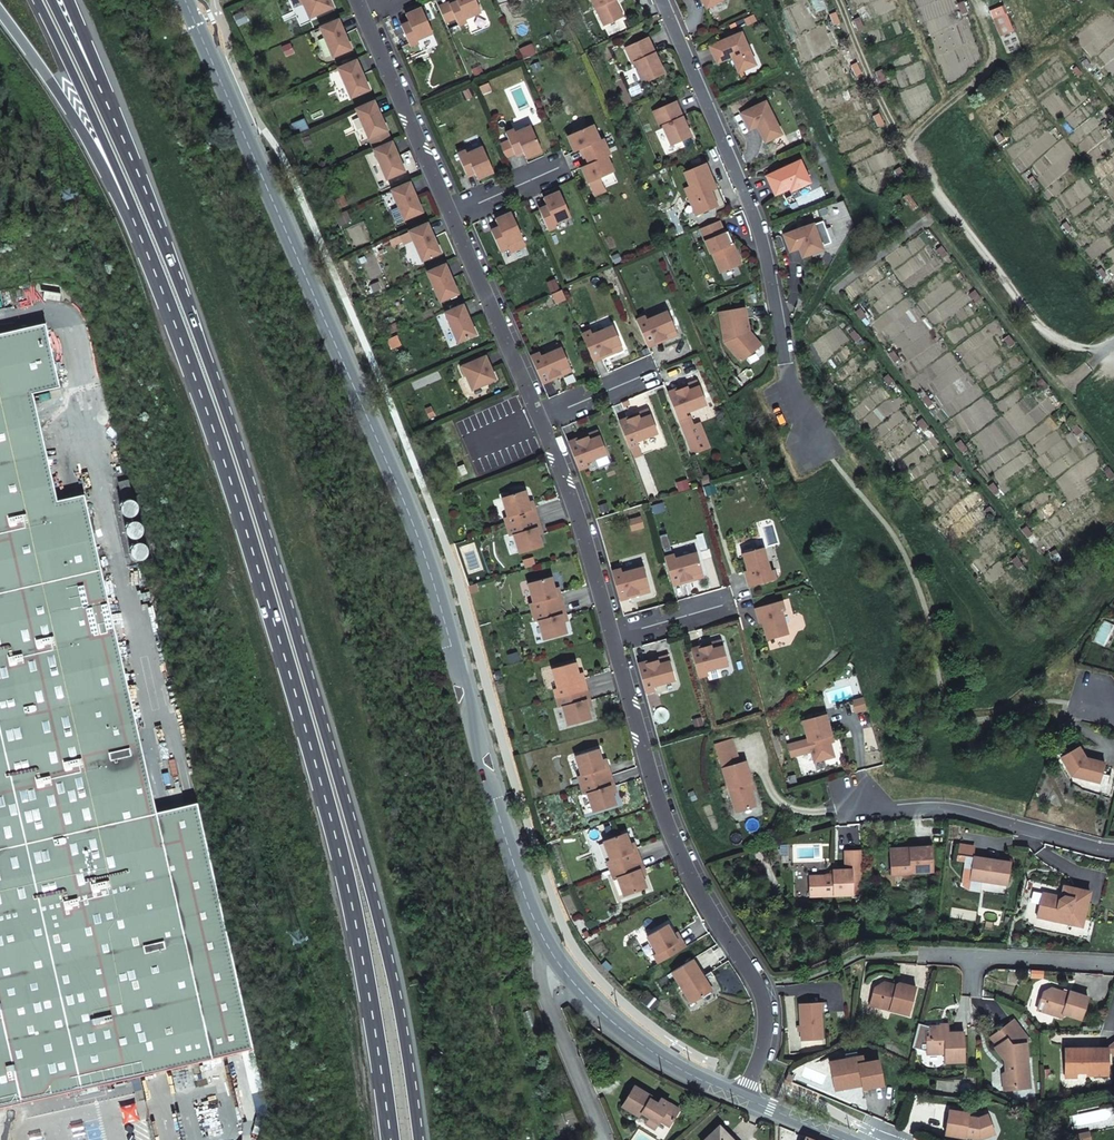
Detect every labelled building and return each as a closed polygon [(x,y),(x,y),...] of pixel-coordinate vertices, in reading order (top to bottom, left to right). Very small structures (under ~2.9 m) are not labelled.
[(302,5),(304,4),(310,17),(333,7),(329,0),(300,0),(302,5)] [(449,5),(455,19),(458,25),(466,22),(465,19),(480,12),(475,0),(456,0),(457,1),(449,5)] [(604,26),(623,16),(615,0),(591,0),(604,26)] [(706,8),(722,0),(702,0),(706,8)] [(449,5),(439,9),(445,23),(455,19),(449,5)] [(409,23),(401,26),(410,47),(418,43),(417,40),(432,33),(421,8),(406,15),(409,23)] [(1105,9),(1097,15),(1101,21),(1109,15),(1105,9)] [(338,20),(321,27),(333,57),(351,49),(338,20)] [(741,33),(709,46),(713,55),(717,63),(731,57),(738,72),(751,66),(746,56),(750,54),(741,33)] [(647,38),(625,48),(632,64),(635,63),(644,82),(654,78),(664,73),(647,38)] [(294,53),(290,44),(282,47),(286,56),(294,53)] [(746,56),(751,66),(755,65),(750,54),(746,56)] [(1089,66),(1083,59),(1080,61),(1086,68),(1089,66)] [(369,90),(356,61),(338,68),(351,97),(369,90)] [(1079,74),(1073,67),(1070,70),(1076,76),(1079,74)] [(758,125),(767,141),(783,134),(777,124),(782,121),(770,99),(739,114),(748,130),(753,128),(758,125)] [(386,131),(374,101),(356,109),(369,138),(386,131)] [(675,101),(653,111),(669,147),(691,137),(683,119),(675,101)] [(1113,119),(1107,113),(1104,115),(1110,122),(1113,119)] [(777,124),(783,134),(788,131),(782,121),(777,124)] [(582,148),(585,156),(606,147),(602,139),(599,140),(592,125),(567,136),(574,152),(582,148)] [(505,133),(514,154),(522,150),(525,158),(542,151),(530,126),(515,133),(513,130),(505,133)] [(1003,140),(997,133),(994,135),(999,142),(1003,140)] [(392,142),(374,150),(387,179),(404,171),(392,142)] [(457,154),(466,175),(473,171),(477,179),(493,172),(482,147),(467,154),(465,151),(457,154)] [(609,155),(606,147),(585,156),(589,164),(581,167),(588,183),(613,172),(606,157),(609,155)] [(800,160),(766,176),(771,185),(775,195),(790,188),(791,191),(810,182),(800,160)] [(696,215),(716,206),(710,190),(715,188),(710,176),(705,164),(684,173),(690,187),(685,189),(696,215)] [(1036,185),(1031,177),(1027,180),(1032,187),(1036,185)] [(410,183),(392,191),(404,220),(422,212),(410,183)] [(722,204),(715,188),(710,190),(716,206),(722,204)] [(547,206),(539,210),(548,230),(556,227),(554,223),(570,216),(559,192),(543,199),(547,206)] [(498,227),(491,231),(500,251),(508,248),(507,244),(522,238),(511,213),(495,220),(498,227)] [(720,272),(741,263),(738,257),(736,251),(731,249),(729,245),(724,233),(719,221),(700,229),(710,253),(712,252),(720,272)] [(1069,229),(1064,222),(1061,224),(1066,231),(1069,229)] [(422,260),(440,253),(427,224),(409,231),(422,260)] [(802,257),(822,250),(813,224),(803,228),(804,229),(799,231),(798,229),(784,235),(790,251),(795,250),(799,248),(802,257)] [(727,231),(724,233),(729,245),(732,244),(727,231)] [(525,245),(522,238),(507,244),(508,248),(510,252),(525,245)] [(935,252),(941,260),(945,257),(939,249),(935,252)] [(458,294),(445,265),(427,272),(440,301),(458,294)] [(1105,275),(1099,268),(1096,270),(1102,278),(1105,275)] [(34,283),(15,287),(18,303),(38,299),(34,283)] [(36,290),(45,292),(44,298),(60,301),(62,287),(38,283),(36,290)] [(970,297),(974,304),(978,301),(974,294),(970,297)] [(458,342),(476,334),(463,305),(445,313),(458,342)] [(750,336),(749,331),(747,319),(745,308),(719,312),(724,342),(741,362),(759,347),(750,336)] [(645,317),(636,320),(648,347),(656,343),(656,341),(664,338),(664,340),(677,334),(667,311),(646,320),(645,317)] [(855,315),(861,324),(866,320),(860,312),(855,315)] [(67,1092),(111,1081),(253,1049),(198,803),(157,812),(87,507),(48,516),(39,477),(34,478),(29,457),(22,459),(9,398),(33,393),(60,386),(59,381),(52,353),(45,323),(0,333),(0,1107),(67,1092)] [(590,331),(581,335),(593,361),(602,357),(601,355),(610,352),(611,354),(622,348),(613,326),(592,335),(590,331)] [(750,336),(759,347),(761,345),(749,331),(750,336)] [(1013,344),(1008,338),(1003,341),(1008,348),(1013,344)] [(539,353),(530,357),(542,383),(551,379),(550,377),(558,374),(559,376),(571,371),(561,348),(541,357),(539,353)] [(68,379),(61,351),(52,353),(59,381),(68,379)] [(887,358),(894,366),(898,363),(891,355),(887,358)] [(485,356),(461,367),(465,377),(466,376),(472,389),(495,379),(485,356)] [(883,382),(889,389),(894,385),(888,378),(883,382)] [(676,389),(667,393),(678,420),(691,454),(709,447),(699,422),(691,426),(685,412),(706,404),(697,381),(684,386),(685,388),(677,391),(676,389)] [(1040,382),(1037,385),(1039,388),(1042,392),(1047,389),(1040,382)] [(84,494),(57,500),(33,393),(9,398),(22,459),(29,457),(34,478),(39,477),(48,516),(87,507),(84,494)] [(922,403),(928,410),(932,407),(926,399),(922,403)] [(628,418),(619,421),(629,448),(638,445),(636,441),(657,433),(648,409),(635,415),(636,417),(629,420),(628,418)] [(928,430),(922,422),(918,425),(923,433),(928,430)] [(1081,434),(1075,426),(1071,429),(1076,437),(1081,434)] [(577,466),(578,469),(588,466),(586,462),(607,454),(597,430),(585,435),(586,437),(578,441),(577,439),(568,442),(569,446),(572,453),(575,460),(577,466)] [(956,447),(962,455),(966,451),(960,444),(956,447)] [(467,474),(463,464),(457,467),(461,476),(467,474)] [(952,469),(958,478),(962,474),(956,466),(952,469)] [(1104,474),(1109,481),(1113,478),(1109,471),(1104,474)] [(708,475),(701,477),(703,485),(710,482),(708,475)] [(126,476),(115,479),(119,495),(130,493),(126,476)] [(714,484),(704,487),(706,494),(716,491),(714,484)] [(993,486),(989,490),(995,497),(999,494),(993,486)] [(507,527),(537,517),(533,506),(529,507),(528,501),(524,490),(502,498),(508,516),(504,517),(507,527)] [(986,514),(992,521),(995,518),(990,511),(986,514)] [(520,554),(542,547),(538,536),(537,530),(540,529),(537,517),(507,527),(510,536),(514,534),(520,554)] [(745,571),(749,587),(775,579),(772,570),(769,571),(763,548),(743,553),(748,570),(745,571)] [(674,555),(664,557),(673,585),(682,582),(681,581),(690,578),(690,580),(703,577),(696,553),(675,559),(674,555)] [(621,569),(611,572),(619,600),(629,597),(628,595),(637,593),(638,595),(650,591),(643,567),(622,573),(621,569)] [(532,612),(562,604),(559,592),(555,594),(551,577),(528,583),(533,602),(530,603),(532,612)] [(781,600),(755,608),(760,623),(762,623),(767,640),(787,634),(781,611),(784,610),(781,600)] [(544,640),(566,634),(562,617),(565,615),(562,604),(532,612),(535,621),(538,620),(544,640)] [(700,647),(691,650),(698,677),(708,675),(706,670),(728,664),(721,641),(708,644),(709,646),(700,649),(700,647)] [(647,662),(637,664),(645,692),(655,690),(653,686),(675,679),(668,655),(655,659),(656,661),(647,664),(647,662)] [(556,698),(587,690),(583,678),(579,679),(574,662),(552,669),(558,688),(554,689),(556,698)] [(568,725),(590,719),(585,702),(590,701),(587,690),(556,698),(559,707),(563,706),(568,725)] [(802,721),(814,762),(834,757),(830,743),(829,736),(832,736),(826,714),(802,721)] [(1085,758),(1079,747),(1061,758),(1072,776),(1100,783),(1105,763),(1085,758)] [(581,785),(610,776),(607,764),(603,765),(597,749),(575,756),(582,775),(578,776),(581,785)] [(722,768),(736,812),(745,809),(756,806),(751,790),(749,783),(752,782),(745,761),(722,768)] [(614,787),(610,776),(581,785),(584,794),(587,793),(594,812),(616,805),(610,788),(614,787)] [(756,806),(745,809),(746,813),(742,814),(749,834),(766,829),(759,805),(756,806)] [(610,870),(639,859),(635,848),(631,849),(629,843),(625,833),(603,841),(610,860),(607,861),(610,870)] [(912,873),(933,872),(931,847),(910,848),(910,851),(890,852),(892,875),(912,873)] [(1010,862),(974,857),(971,880),(1007,885),(1010,862)] [(617,877),(624,896),(646,888),(642,877),(640,871),(643,870),(639,859),(610,870),(614,878),(617,877)] [(809,876),(810,897),(854,895),(852,869),(832,870),(832,875),(809,876)] [(1041,900),(1037,917),(1083,927),(1090,892),(1066,887),(1064,896),(1059,899),(1050,898),(1049,902),(1041,900)] [(654,955),(659,964),(685,947),(679,937),(676,939),(673,934),(667,924),(647,936),(657,953),(654,955)] [(672,972),(692,1003),(711,991),(706,982),(715,977),(711,971),(703,976),(692,959),(672,972)] [(869,1006),(908,1016),(916,988),(899,984),(895,986),(892,985),(891,988),(881,985),(873,989),(869,1006)] [(1062,1013),(1080,1019),(1087,997),(1069,991),(1068,994),(1051,988),(1043,991),(1040,999),(1045,1001),(1042,1010),(1061,1017),(1062,1013)] [(799,1004),(801,1041),(823,1039),(820,1002),(799,1004)] [(993,1047),(1004,1064),(1004,1071),(999,1075),(1000,1086),(1011,1085),(1011,1090),(1025,1090),(1023,1045),(1027,1043),(1012,1021),(989,1037),(996,1046),(993,1047)] [(965,1029),(950,1030),(950,1022),(946,1022),(946,1024),(930,1025),(931,1039),(928,1039),(929,1053),(947,1052),(947,1061),(968,1060),(965,1029)] [(1076,1070),(1087,1070),(1087,1073),(1107,1073),(1108,1046),(1065,1046),(1065,1070),(1076,1070)] [(845,1059),(830,1062),(834,1084),(844,1082),(845,1084),(861,1082),(862,1085),(862,1089),(882,1085),(878,1060),(863,1062),(861,1056),(857,1057),(856,1052),(845,1054),(845,1059)] [(69,1098),(112,1088),(111,1081),(67,1092),(69,1098)] [(669,1126),(679,1109),(661,1097),(658,1103),(650,1098),(652,1096),(635,1085),(622,1105),(639,1116),(642,1112),(649,1117),(645,1123),(654,1129),(659,1120),(669,1126)] [(968,1113),(949,1110),(945,1135),(964,1138),(965,1137),(980,1139),(995,1134),(987,1115),(978,1119),(968,1117),(968,1113)] [(705,1139),(729,1139),(726,1137),(729,1135),(719,1126),(705,1139)]
